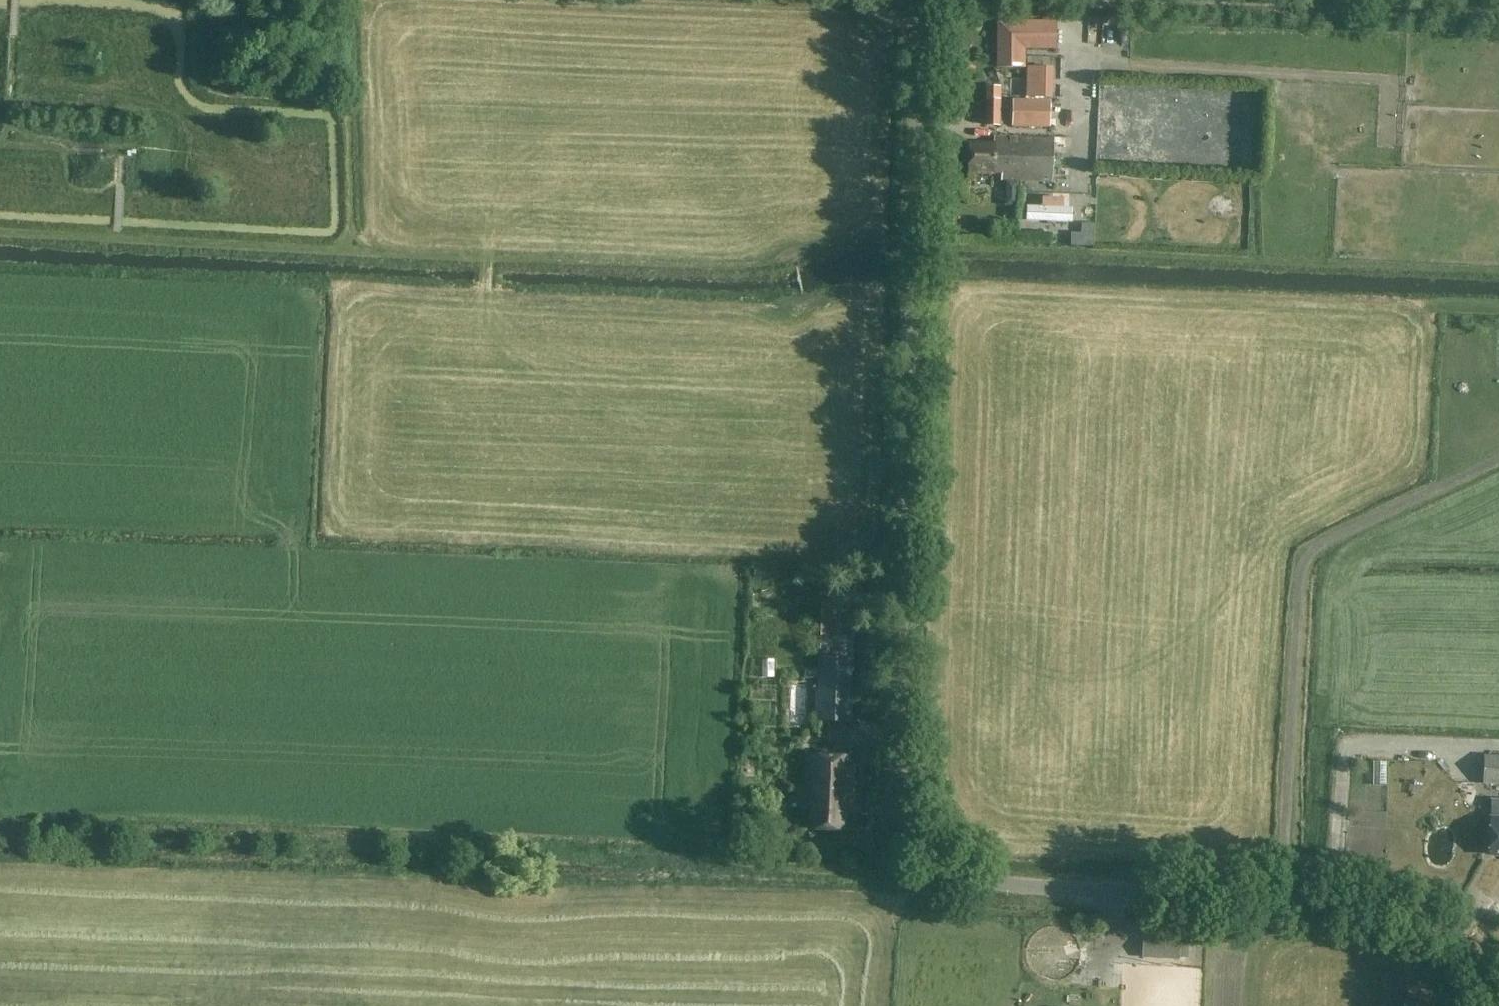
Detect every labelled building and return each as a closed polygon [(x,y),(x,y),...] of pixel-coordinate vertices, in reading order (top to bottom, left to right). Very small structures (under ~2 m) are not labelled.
[(1056,43),(1056,22),(998,21),(997,68),(1019,68),(1019,43),(1056,43)] [(1028,67),(1027,97),(1052,98),(1053,68),(1028,67)] [(1000,126),(1000,100),(987,100),(986,126),(1000,126)] [(1012,126),(1050,127),(1051,101),(1013,100),(1012,126)] [(1054,138),(994,137),(994,145),(969,144),(968,173),(1002,174),(1002,181),(1053,182),(1054,138)] [(794,713),(807,713),(807,689),(794,690),(794,713)] [(845,830),(846,805),(853,806),(854,755),(810,754),(809,796),(812,796),(812,809),(811,829),(845,830)] [(1484,784),(1498,785),(1498,756),(1485,756),(1484,784)] [(1490,818),(1489,854),(1498,855),(1498,818),(1490,818)] [(1180,933),(1143,931),(1142,956),(1179,958),(1180,933)]
